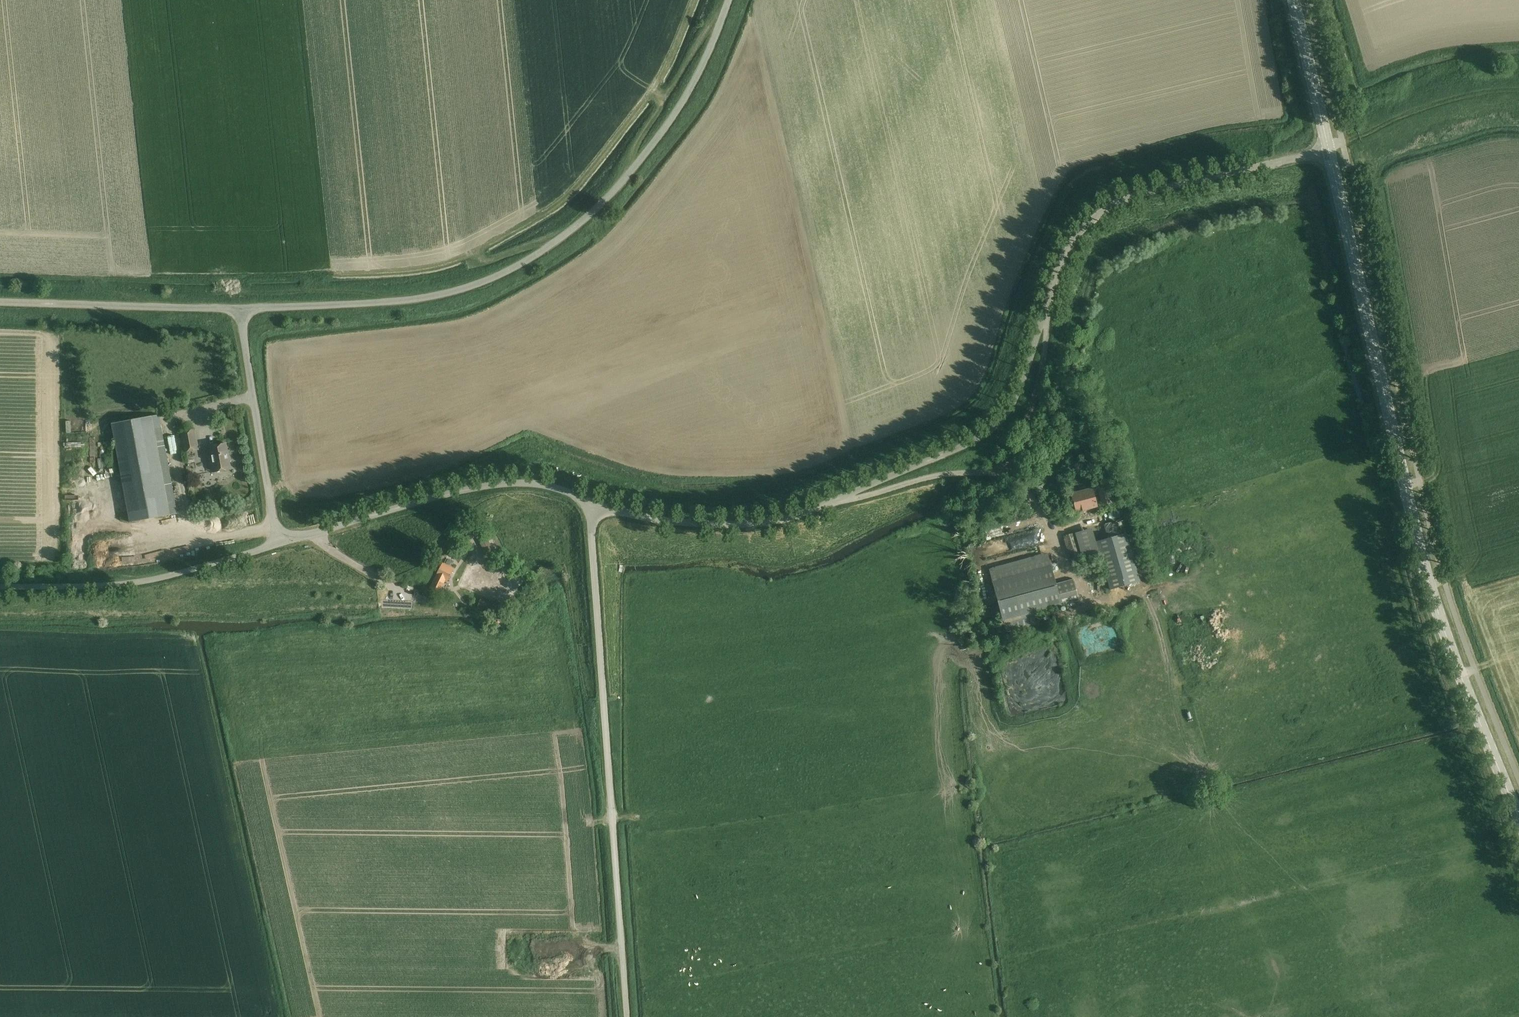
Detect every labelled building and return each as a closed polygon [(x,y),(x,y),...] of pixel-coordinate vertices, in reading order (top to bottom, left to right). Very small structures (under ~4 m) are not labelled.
[(130,522),(170,515),(152,416),(112,423),(130,522)] [(193,429),(183,431),(186,450),(197,448),(193,429)] [(230,469),(226,443),(210,446),(214,472),(230,469)] [(171,483),(183,481),(177,450),(171,452),(172,457),(166,458),(171,483)] [(1101,505),(1110,502),(1105,483),(1095,486),(1101,505)] [(1075,512),(1096,506),(1091,487),(1070,493),(1075,512)] [(232,507),(214,512),(216,519),(234,514),(232,507)] [(238,520),(229,521),(231,532),(239,530),(238,520)] [(1092,526),(1075,531),(1082,555),(1099,550),(1096,539),(1092,526)] [(1126,530),(1096,539),(1099,550),(1110,587),(1140,578),(1126,530)] [(1071,558),(1082,555),(1075,531),(1063,535),(1071,558)] [(486,537),(481,540),(488,555),(494,552),(486,537)] [(1006,557),(1019,554),(1017,547),(1004,549),(1006,557)] [(453,548),(449,556),(453,558),(457,551),(453,548)] [(443,564),(437,575),(430,587),(439,592),(445,580),(448,581),(454,570),(443,564)] [(1004,619),(1062,603),(1078,599),(1073,578),(1056,583),(1051,564),(993,580),(1004,619)] [(480,599),(478,605),(494,612),(495,612),(497,606),(480,599)] [(1092,619),(1093,626),(1085,627),(1087,648),(1114,646),(1112,618),(1092,619)] [(1053,646),(999,660),(1013,717),(1068,703),(1053,646)]
